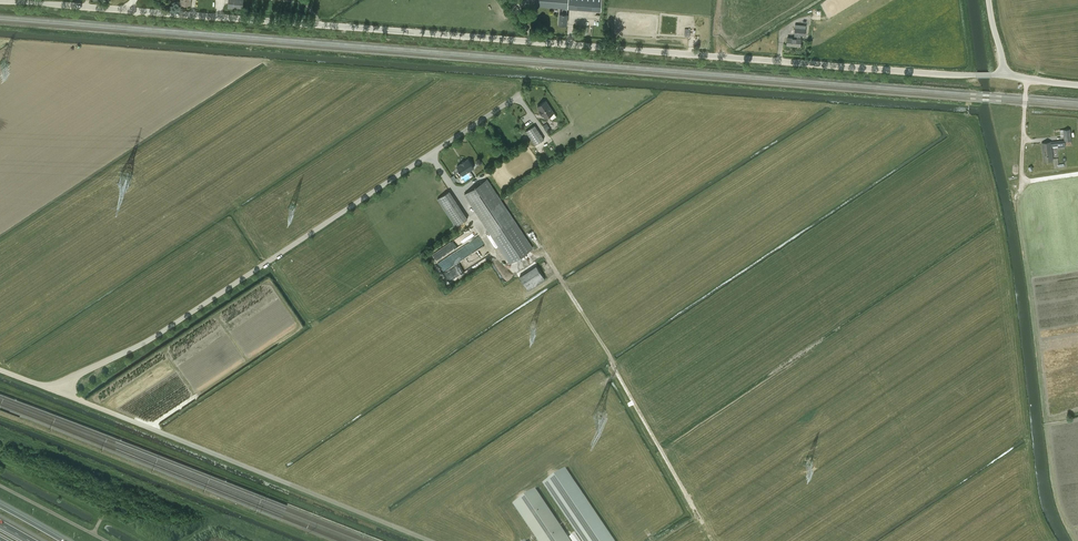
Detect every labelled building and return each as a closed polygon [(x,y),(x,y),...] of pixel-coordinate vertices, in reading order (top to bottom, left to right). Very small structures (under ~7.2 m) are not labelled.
[(228,8),(243,9),(244,0),(229,0),(228,8)] [(562,13),(560,13),(559,24),(566,24),(567,14),(567,8),(601,11),(602,0),(534,0),(534,6),(562,8),(562,13)] [(795,24),(794,38),(787,37),(787,45),(800,46),(801,35),(806,36),(806,25),(795,24)] [(545,118),(554,113),(546,101),(538,106),(540,110),(539,110),(543,116),(543,115),(545,118)] [(526,131),(535,145),(544,139),(535,125),(526,131)] [(1065,140),(1052,141),(1042,143),(1044,161),(1053,160),(1052,144),(1055,144),(1056,147),(1064,146),(1063,143),(1065,143),(1065,146),(1072,145),(1071,128),(1060,130),(1060,138),(1064,138),(1065,140)] [(457,166),(463,175),(474,168),(468,159),(465,161),(461,164),(457,166)] [(464,194),(493,237),(510,263),(533,248),(487,179),(464,194)] [(456,226),(468,219),(449,191),(438,198),(456,226)] [(466,234),(432,252),(437,261),(442,271),(473,254),(466,242),(470,240),(466,234)] [(564,469),(542,484),(580,540),(612,540),(564,469)] [(535,489),(512,504),(538,540),(570,540),(535,489)]
